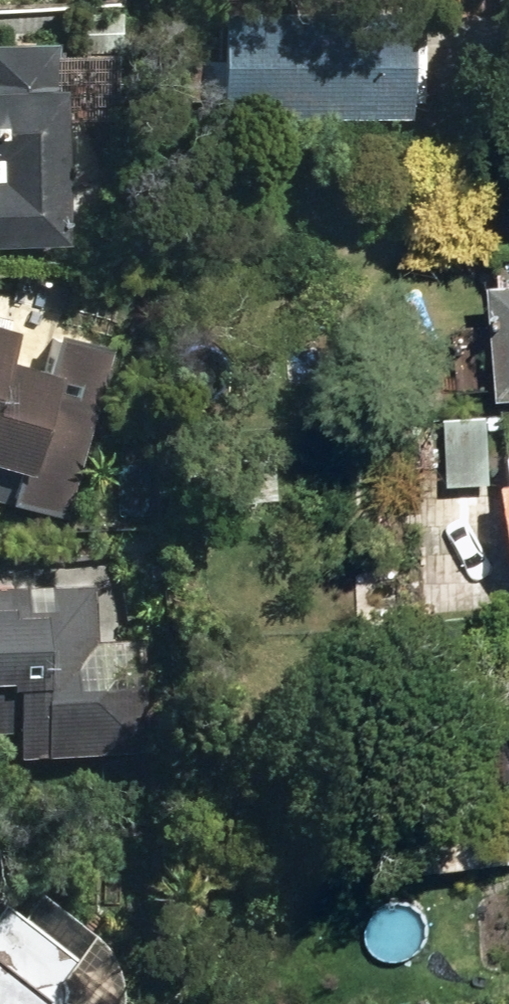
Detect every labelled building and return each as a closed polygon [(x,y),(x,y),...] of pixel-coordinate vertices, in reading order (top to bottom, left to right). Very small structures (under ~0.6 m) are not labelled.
[(437,105),(438,0),(253,0),(251,103),(437,105)] [(87,230),(86,70),(71,70),(72,33),(1,33),(2,75),(0,75),(0,230),(87,230)] [(480,389),(508,388),(508,269),(474,271),(480,389)] [(73,511),(122,340),(77,326),(68,359),(27,348),(37,309),(0,299),(0,490),(73,511)] [(501,574),(508,573),(508,439),(485,444),(490,471),(481,473),(501,574)] [(158,743),(158,604),(96,605),(96,583),(0,582),(0,722),(33,722),(33,743),(158,743)] [(133,965),(105,927),(55,887),(36,910),(15,892),(0,910),(0,1003),(132,1003),(133,965)]
